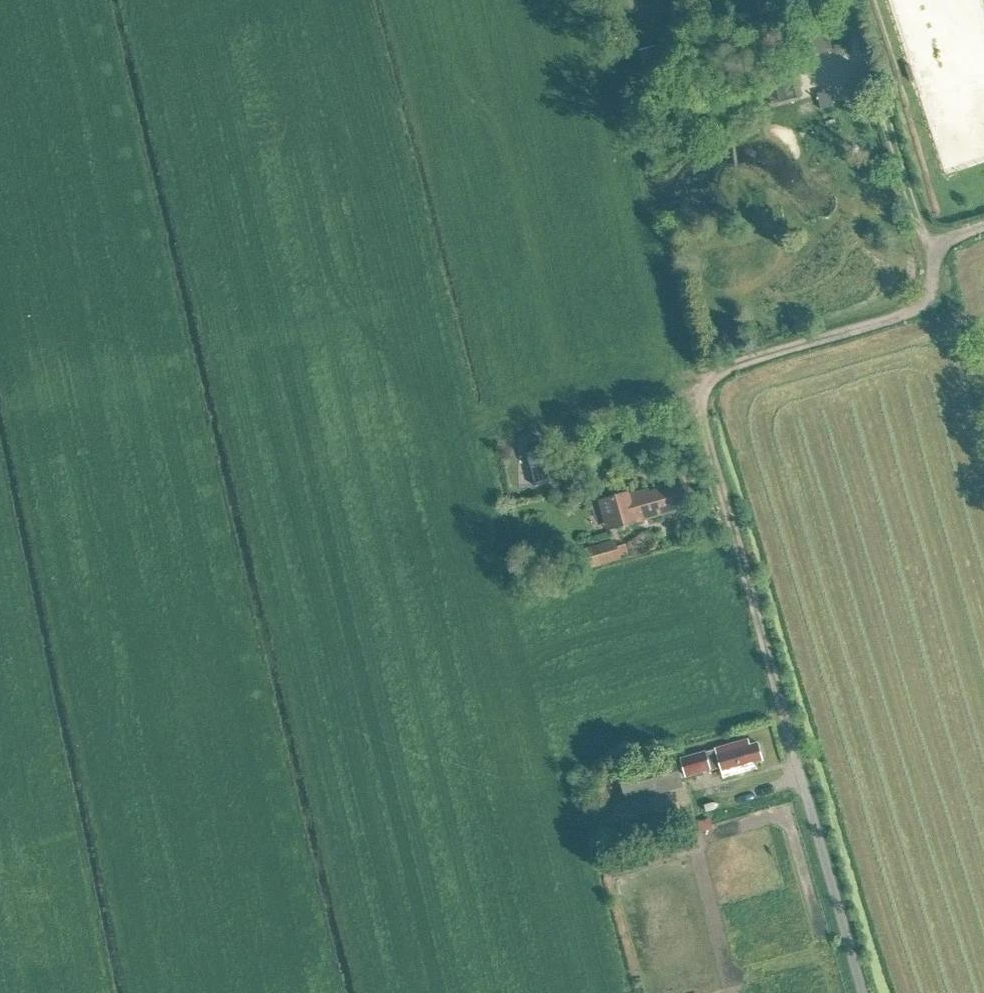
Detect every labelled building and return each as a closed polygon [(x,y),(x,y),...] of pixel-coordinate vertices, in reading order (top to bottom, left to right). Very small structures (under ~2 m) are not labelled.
[(831,50),(820,14),(800,20),(811,56),(831,50)] [(655,46),(637,50),(644,75),(661,70),(655,46)] [(773,104),(803,96),(796,70),(766,78),(773,104)] [(523,436),(535,483),(550,480),(539,433),(523,436)] [(662,490),(661,485),(630,494),(629,492),(598,501),(606,530),(682,508),(681,504),(686,502),(681,484),(662,490)] [(618,546),(616,540),(587,547),(593,567),(622,560),(621,555),(628,553),(626,544),(618,546)] [(749,745),(748,739),(716,748),(716,749),(705,752),(705,751),(681,758),(686,774),(721,765),(724,776),(755,767),(754,761),(762,759),(757,743),(749,745)]
